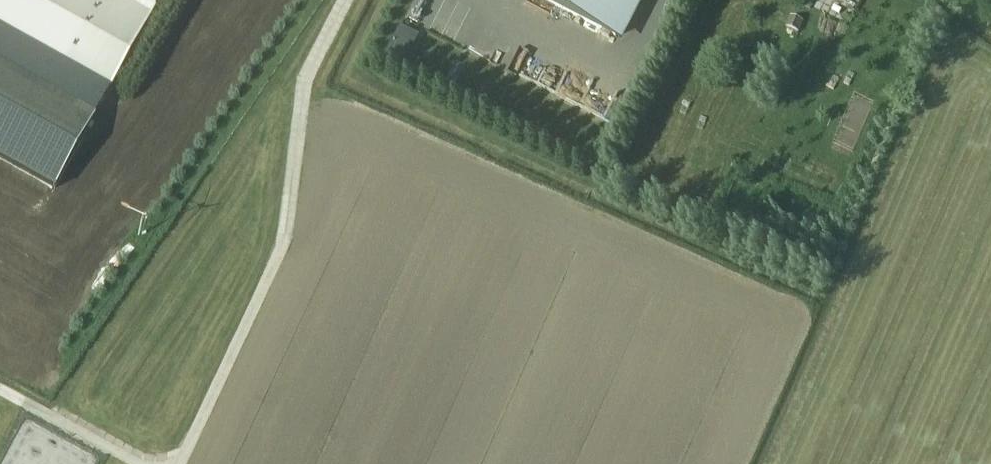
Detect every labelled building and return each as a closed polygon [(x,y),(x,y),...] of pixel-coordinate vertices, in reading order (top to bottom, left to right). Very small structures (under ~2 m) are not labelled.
[(110,88),(151,13),(127,0),(0,0),(0,28),(110,88)] [(616,38),(635,0),(543,0),(616,38)] [(791,16),(786,27),(798,33),(804,21),(791,16)] [(0,65),(0,160),(54,190),(93,117),(0,65)]
